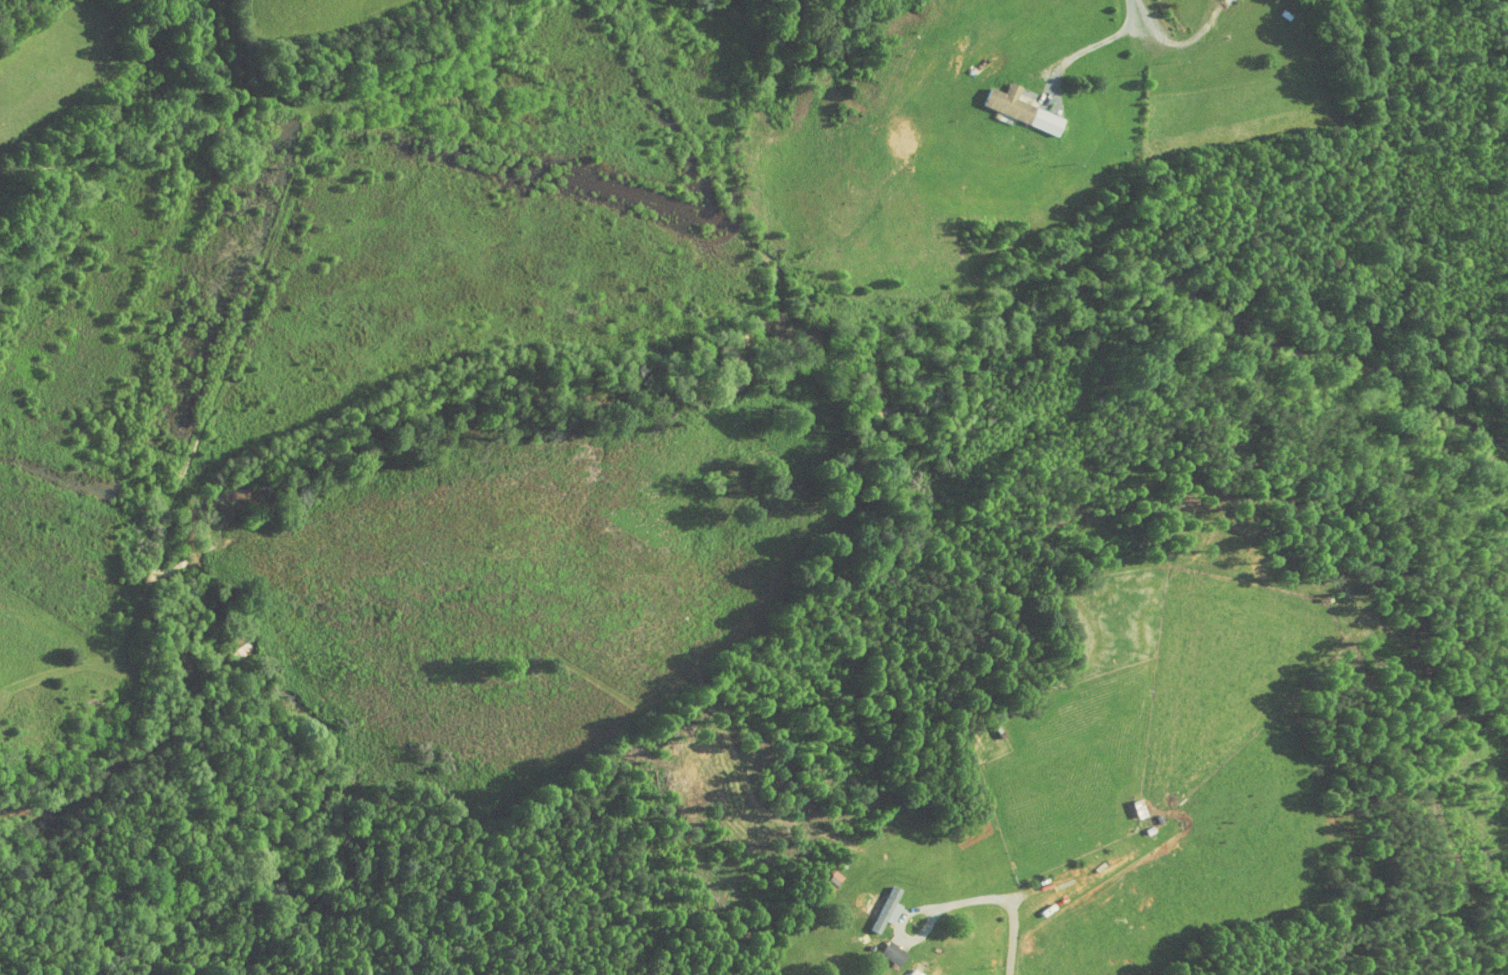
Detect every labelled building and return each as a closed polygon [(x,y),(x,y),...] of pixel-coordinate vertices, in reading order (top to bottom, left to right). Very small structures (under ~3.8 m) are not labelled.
[(1046,130),(1053,112),(1005,94),(1010,81),(998,76),(994,87),(979,81),(971,101),(1046,130)] [(821,886),(832,870),(823,864),(812,880),(821,886)] [(859,923),(868,927),(890,883),(881,878),(859,923)] [(896,947),(877,934),(868,948),(887,961),(896,947)] [(903,962),(892,974),(920,974),(903,962)]
